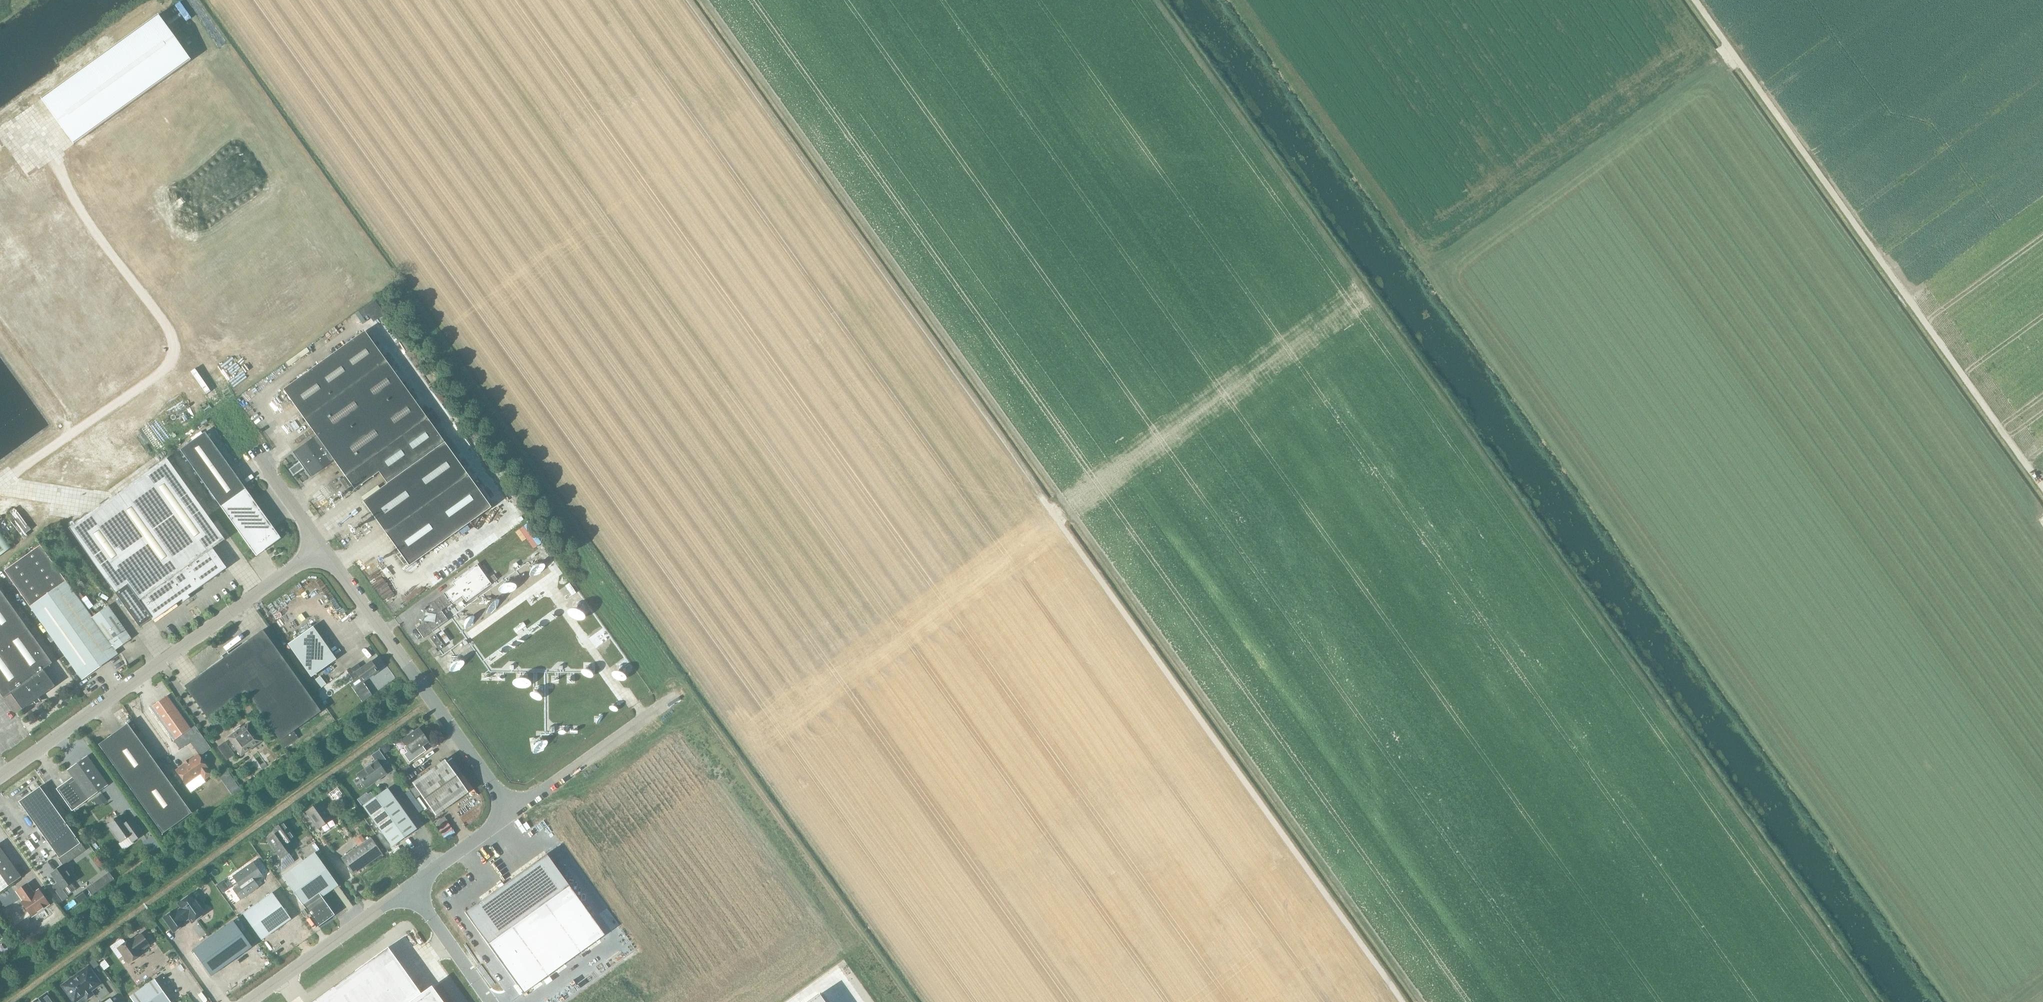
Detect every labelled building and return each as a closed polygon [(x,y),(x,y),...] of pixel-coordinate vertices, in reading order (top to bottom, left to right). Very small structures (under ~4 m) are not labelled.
[(191,61),(158,15),(41,99),(74,145),(191,61)] [(283,390),(304,419),(386,361),(365,331),(283,390)] [(240,360),(220,373),(224,380),(244,366),(240,360)] [(445,443),(386,361),(304,419),(316,436),(292,453),(309,477),(333,460),(355,490),(379,473),(387,484),(445,443)] [(180,450),(256,557),(281,539),(205,433),(180,450)] [(386,535),(468,476),(445,443),(387,484),(363,502),(386,535)] [(225,540),(167,459),(69,528),(140,628),(152,619),(153,621),(182,600),(183,602),(190,598),(188,596),(226,568),(213,549),(225,540)] [(491,509),(468,476),(386,535),(410,567),(491,509)] [(12,548),(0,532),(0,557),(12,548)] [(4,571),(82,680),(118,655),(115,650),(92,618),(40,545),(4,571)] [(239,562),(245,558),(239,548),(233,552),(239,562)] [(449,599),(448,600),(449,602),(451,601),(452,603),(462,596),(466,602),(491,585),(477,565),(452,582),(455,586),(445,593),(449,599)] [(3,698),(11,693),(22,710),(55,686),(43,670),(52,663),(0,590),(0,694),(3,698)] [(416,628),(423,638),(448,621),(441,611),(451,604),(449,602),(448,600),(444,594),(424,608),(431,618),(416,628)] [(92,618),(115,650),(131,639),(108,606),(92,618)] [(311,677),(336,660),(313,627),(288,644),(311,677)] [(321,712),(263,630),(229,654),(228,653),(228,652),(221,657),(222,657),(223,659),(184,686),(208,719),(245,692),(280,741),(321,712)] [(444,647),(435,634),(430,638),(439,651),(444,647)] [(357,664),(347,671),(354,681),(359,677),(363,682),(378,672),(371,662),(361,669),(357,664)] [(174,741),(191,729),(167,696),(150,708),(174,741)] [(336,710),(340,719),(349,715),(345,706),(336,710)] [(128,724),(99,745),(163,834),(192,813),(128,724)] [(261,742),(249,724),(228,738),(231,742),(227,745),(225,743),(219,748),(227,760),(234,755),(233,753),(237,750),(241,756),(261,742)] [(421,746),(428,741),(419,729),(414,733),(413,731),(411,730),(407,733),(407,735),(408,737),(403,741),(406,745),(404,747),(407,752),(404,754),(410,763),(424,753),(421,749),(421,746)] [(535,754),(548,752),(547,740),(534,742),(535,754)] [(381,767),(387,762),(379,751),(372,756),(376,762),(357,775),(367,788),(386,774),(381,767)] [(186,784),(201,774),(205,779),(212,774),(208,769),(198,755),(176,771),(186,784)] [(108,785),(87,756),(67,770),(73,777),(88,800),(108,785)] [(529,780),(541,769),(530,758),(518,769),(529,780)] [(445,760),(412,783),(436,816),(468,793),(445,760)] [(393,767),(389,769),(394,778),(399,776),(393,767)] [(72,811),(88,800),(73,777),(56,789),(72,811)] [(81,844),(40,787),(19,802),(60,859),(81,844)] [(363,806),(392,847),(417,830),(388,789),(363,806)] [(318,829),(332,819),(320,803),(307,812),(318,829)] [(132,842),(143,835),(134,822),(127,826),(120,816),(108,825),(120,843),(129,837),(132,842)] [(281,870),(294,861),(288,853),(294,849),(289,842),(295,838),(284,822),(273,830),(276,834),(268,840),(281,858),(281,870)] [(382,854),(371,838),(341,859),(353,875),(382,854)] [(21,877),(0,848),(0,892),(21,877)] [(335,915),(322,897),(338,886),(315,853),(282,876),(305,909),(306,908),(308,911),(307,911),(319,927),(320,927),(319,926),(335,915)] [(488,945),(569,887),(546,854),(465,913),(488,945)] [(262,876),(253,863),(233,877),(239,885),(233,889),(241,900),(258,887),(254,882),(262,876)] [(75,881),(63,865),(51,874),(57,883),(52,887),(63,901),(68,898),(67,896),(75,890),(71,884),(75,881)] [(23,905),(33,918),(50,906),(41,893),(34,898),(31,895),(33,893),(28,887),(18,894),(25,904),(23,905)] [(261,940),(291,919),(272,893),(243,914),(261,940)] [(205,914),(191,895),(179,903),(182,908),(175,913),(173,911),(164,918),(174,932),(183,925),(182,923),(189,918),(192,922),(205,914)] [(211,976),(252,947),(233,921),(193,950),(211,976)] [(130,939),(118,948),(129,964),(142,955),(140,952),(149,945),(142,934),(132,941),(130,939)] [(431,990),(423,996),(421,994),(388,948),(312,1001),(439,1001),(431,990)] [(88,967),(64,984),(69,991),(68,992),(68,994),(73,1001),(75,1001),(85,995),(86,997),(91,993),(90,992),(95,988),(93,986),(99,982),(88,967)] [(155,979),(130,997),(133,1001),(171,1001),(155,979)] [(47,994),(37,1001),(36,1000),(34,1001),(53,1001),(47,994)]
